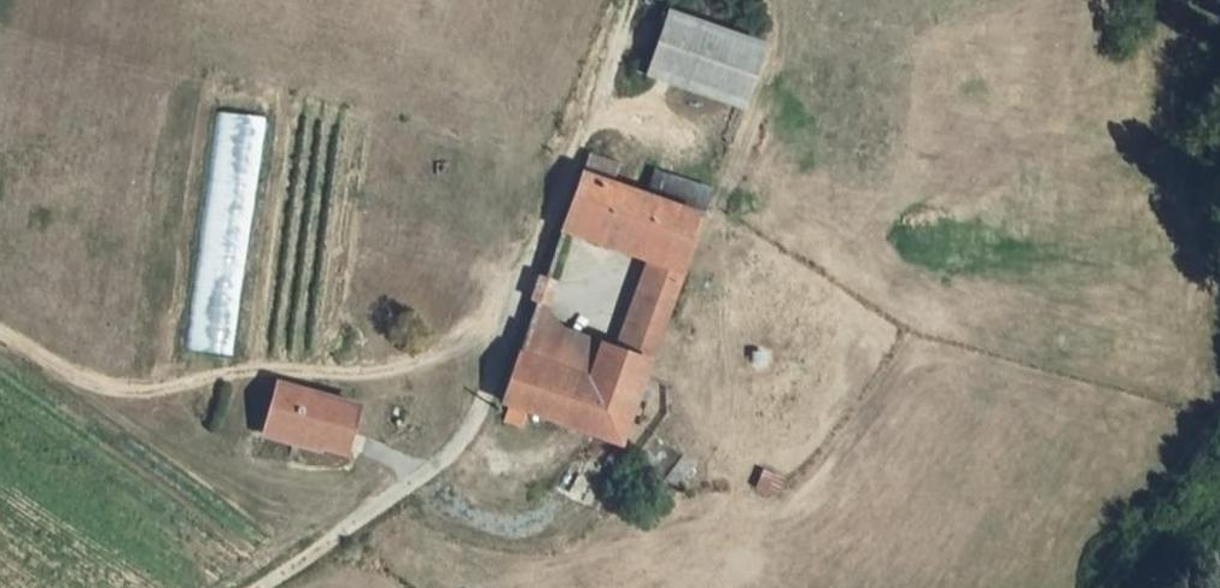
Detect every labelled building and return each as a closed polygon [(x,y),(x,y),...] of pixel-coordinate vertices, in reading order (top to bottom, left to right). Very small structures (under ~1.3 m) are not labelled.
[(738,101),(757,37),(665,2),(642,65),(738,101)] [(213,111),(188,349),(235,354),(260,116),(213,111)] [(589,151),(582,172),(608,182),(616,161),(589,151)] [(711,192),(656,170),(647,197),(704,218),(711,192)] [(582,172),(563,224),(660,259),(685,268),(704,218),(647,197),(608,182),(582,172)] [(660,259),(625,352),(649,361),(685,268),(660,259)] [(519,350),(589,375),(601,342),(592,338),(538,298),(519,350)] [(625,352),(601,342),(589,375),(636,391),(649,361),(625,352)] [(636,391),(589,375),(519,350),(501,401),(617,439),(636,391)] [(340,424),(263,397),(247,442),(324,469),(340,424)]
